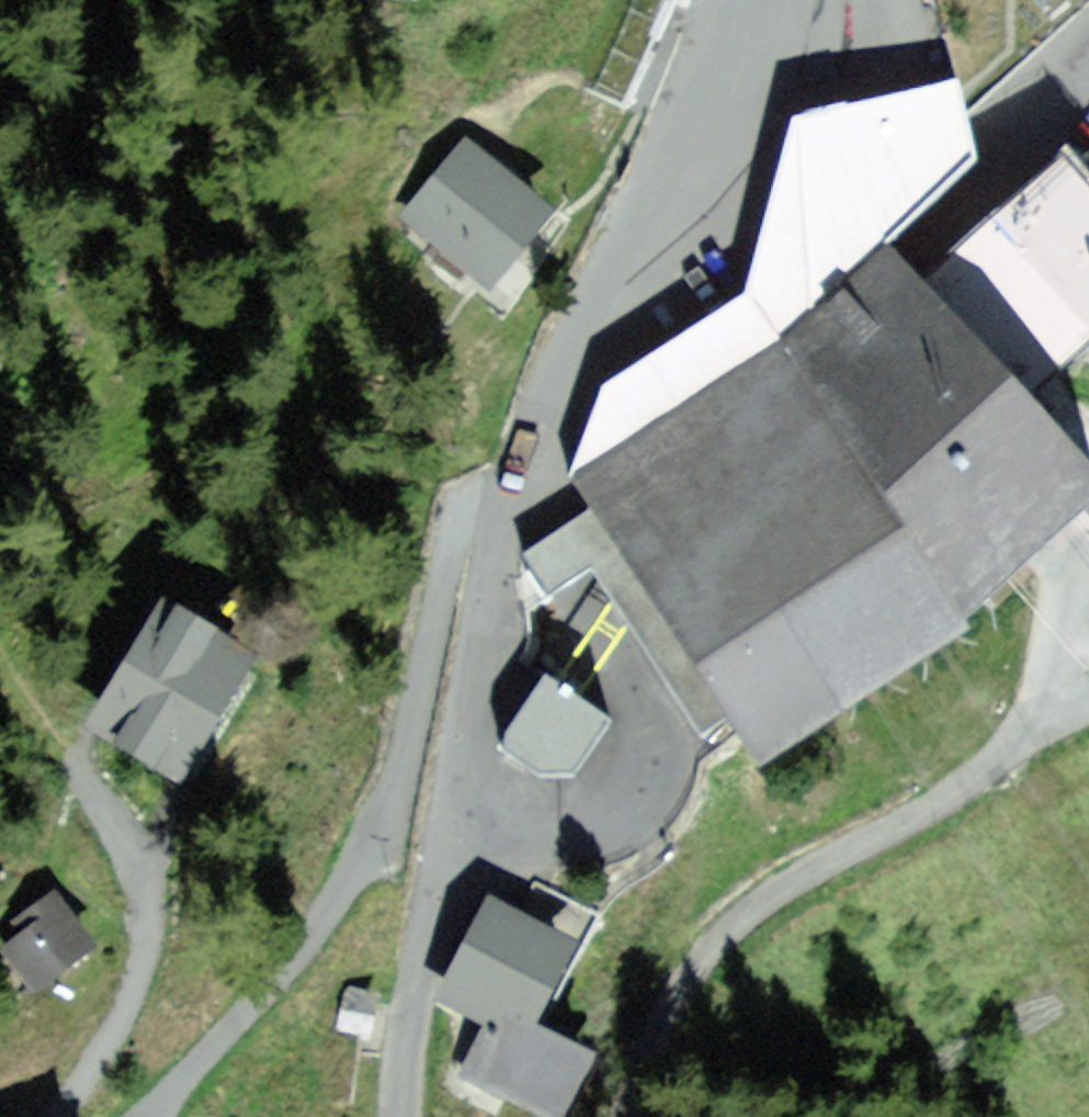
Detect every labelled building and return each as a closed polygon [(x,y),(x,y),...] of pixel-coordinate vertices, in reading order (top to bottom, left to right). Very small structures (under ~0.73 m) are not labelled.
[(590,507),(521,554),(548,596),(593,567),(604,583),(701,731),(726,716),(747,747),(953,614),(1088,492),(1088,472),(907,269),(888,246),(977,157),(966,114),(961,95),(957,81),(790,119),(752,263),(744,294),(602,385),(569,477),(590,507)] [(541,211),(461,145),(407,210),(486,276),(541,211)] [(925,277),(1030,392),(1088,339),(1088,175),(1066,149),(925,277)] [(236,661),(165,617),(106,720),(174,764),(236,661)] [(584,905),(536,879),(511,924),(495,914),(474,950),(465,943),(447,978),(456,982),(447,998),(494,1022),(468,1074),(456,1095),(484,1107),(493,1089),(548,1114),(583,1049),(524,1020),(584,905)] [(13,928),(21,938),(7,949),(35,987),(90,945),(53,896),(13,928)] [(339,1028),(331,1027),(325,1097),(352,1104),(360,1035),(371,997),(350,991),(339,1028)]
